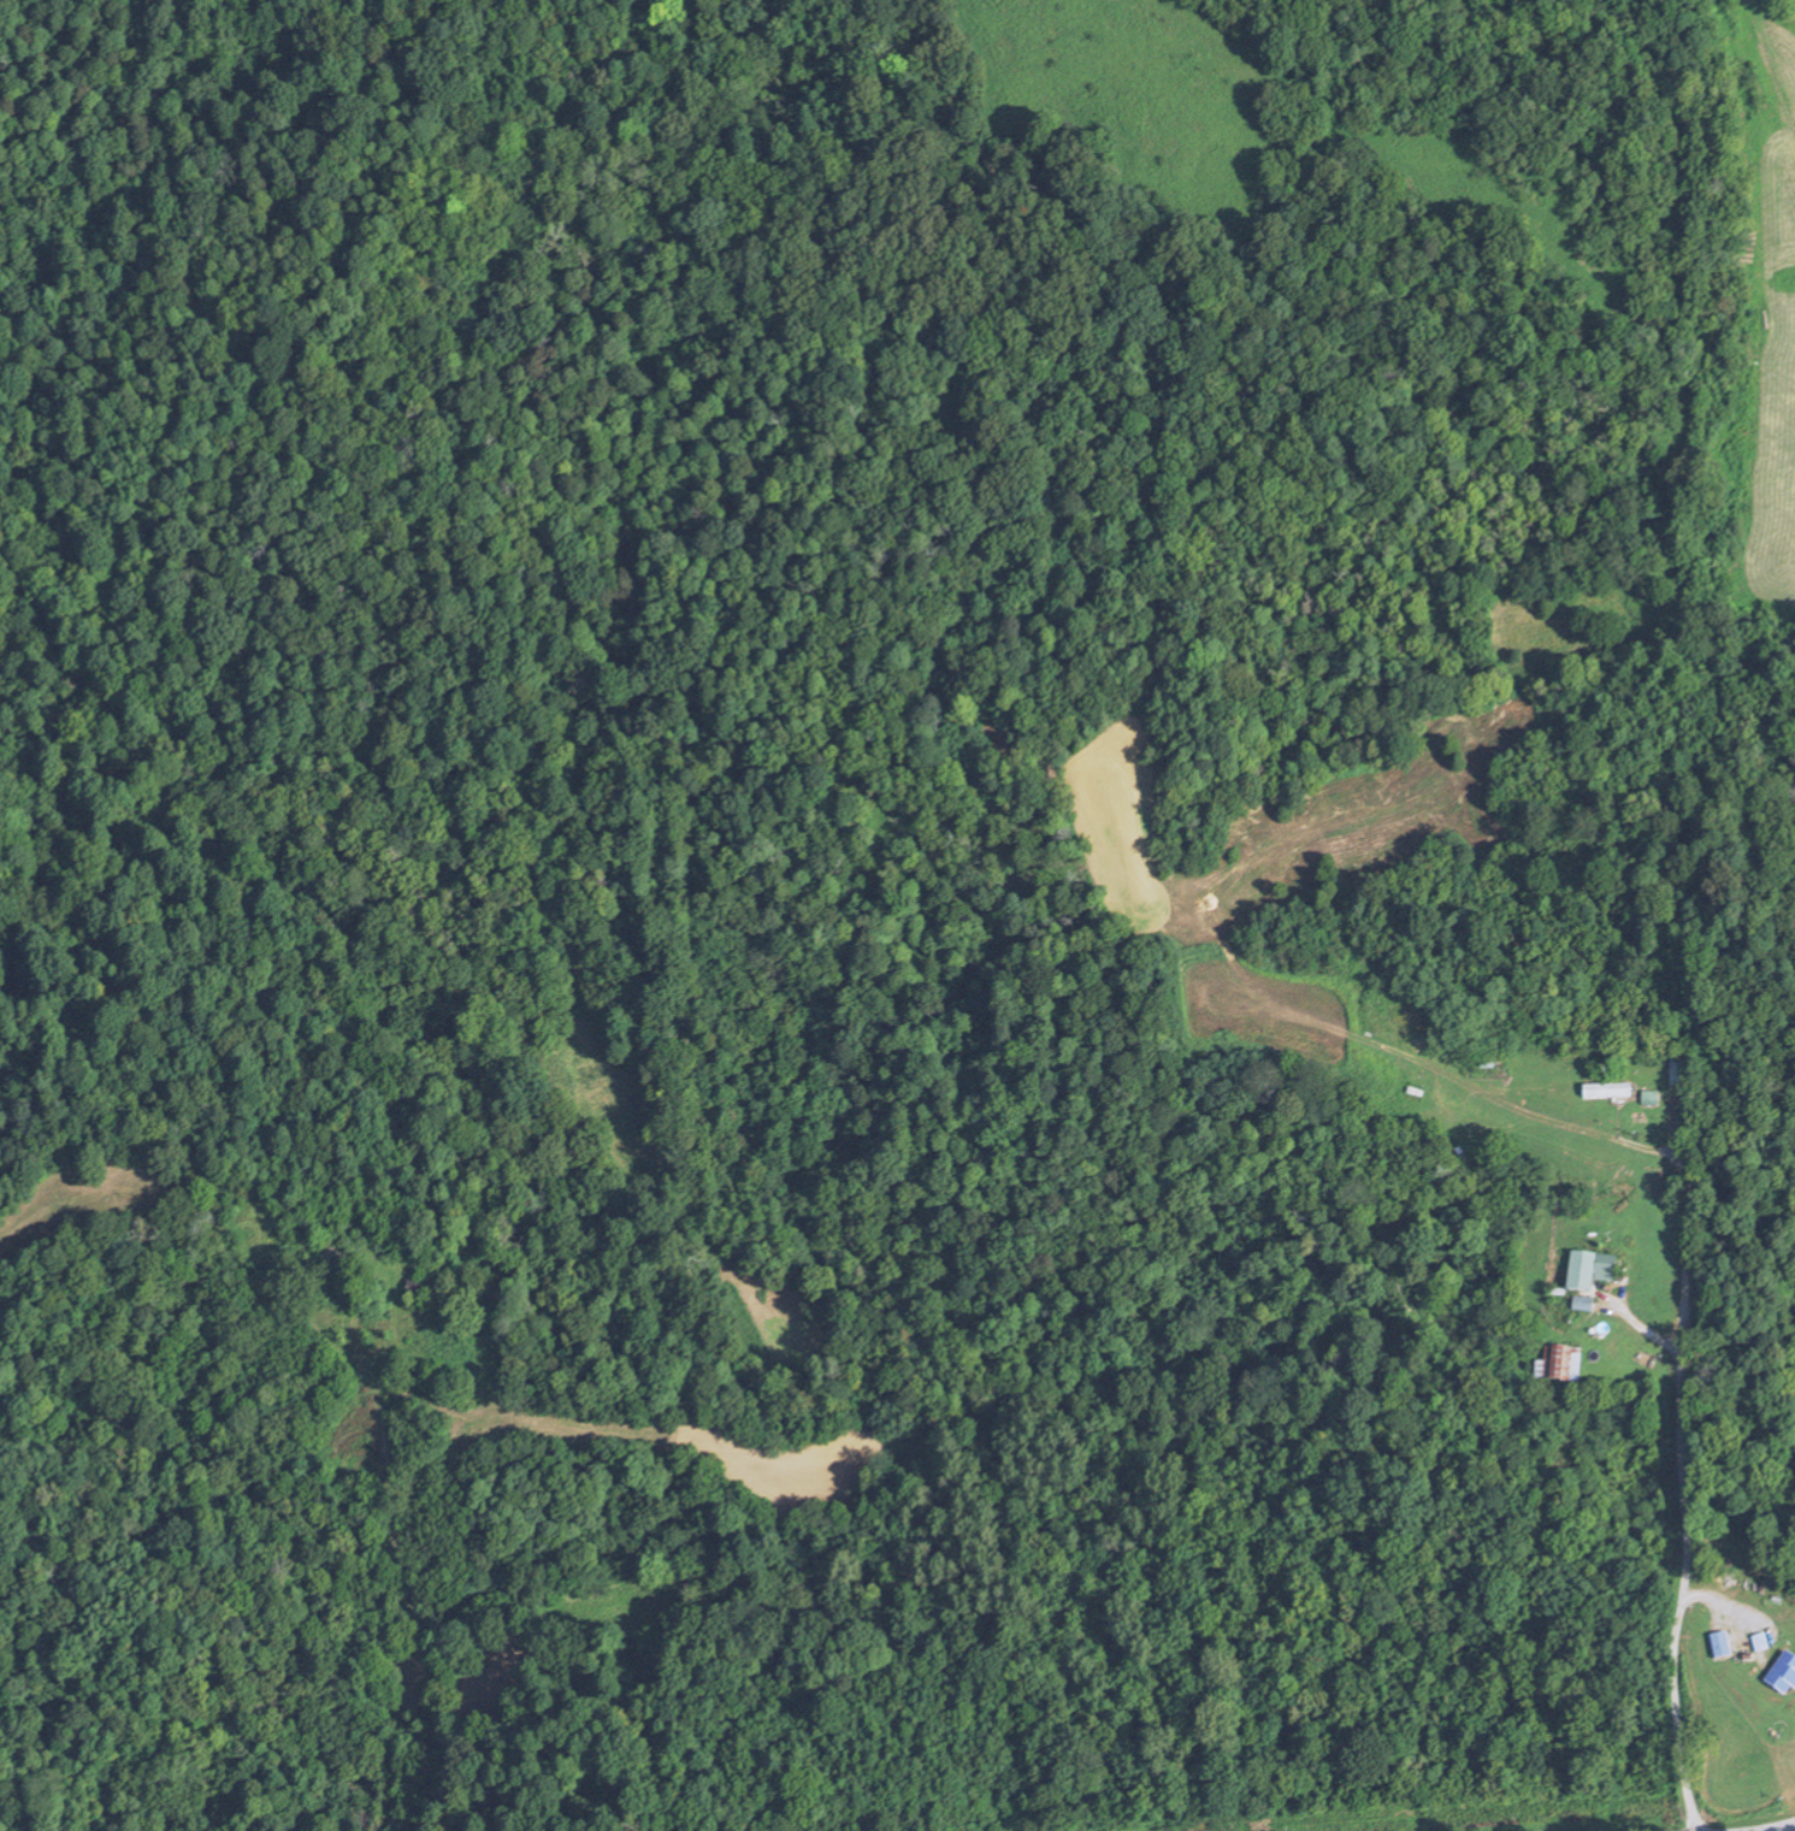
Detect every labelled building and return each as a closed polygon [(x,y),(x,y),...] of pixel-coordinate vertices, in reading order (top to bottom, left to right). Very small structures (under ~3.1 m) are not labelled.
[(1669,1088),(1692,1088),(1692,1055),(1669,1055),(1669,1088)] [(1586,1092),(1600,1091),(1602,1112),(1631,1110),(1628,1079),(1586,1083),(1586,1092)] [(1664,1102),(1659,1089),(1646,1095),(1651,1107),(1664,1102)] [(1589,1296),(1593,1256),(1567,1253),(1562,1293),(1589,1296)] [(1616,1272),(1616,1260),(1598,1259),(1598,1272),(1616,1272)] [(1534,1384),(1577,1384),(1577,1349),(1534,1349),(1534,1384)] [(1773,1649),(1794,1649),(1794,1639),(1773,1639),(1773,1649)] [(1794,1681),(1794,1663),(1781,1653),(1758,1683),(1780,1700),(1794,1681)] [(1727,1682),(1743,1679),(1740,1666),(1724,1670),(1727,1682)]
